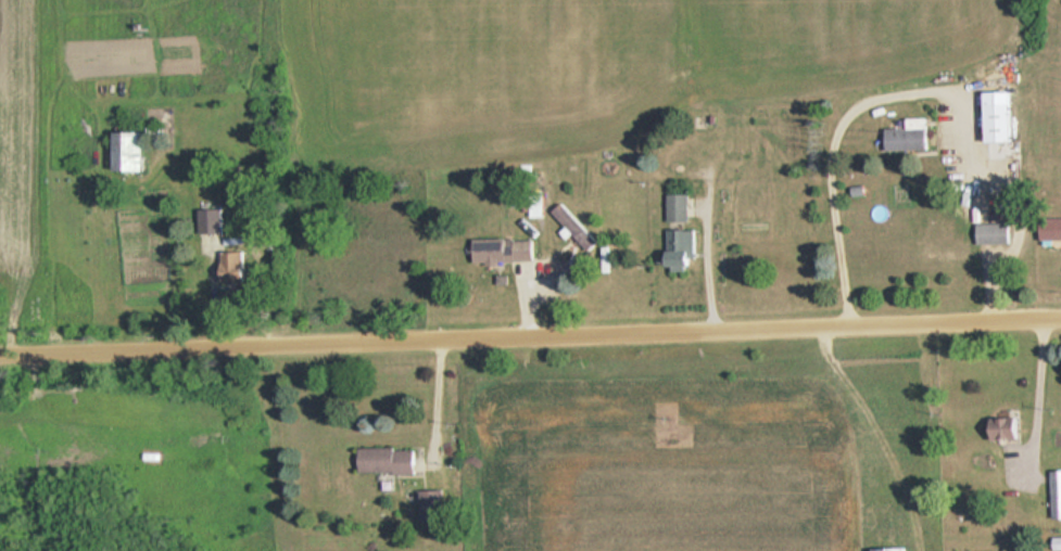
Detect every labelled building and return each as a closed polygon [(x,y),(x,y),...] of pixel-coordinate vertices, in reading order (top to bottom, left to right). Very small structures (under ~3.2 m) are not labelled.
[(1019,142),(1019,104),(991,104),(991,142),(1019,142)] [(886,151),(932,151),(932,119),(911,119),(911,129),(886,129),(886,151)] [(120,131),(120,170),(149,170),(149,131),(120,131)] [(587,247),(597,237),(566,202),(555,212),(587,247)] [(201,210),(201,233),(225,233),(225,210),(201,210)] [(979,224),(979,244),(1012,244),(1012,224),(979,224)] [(672,230),(672,265),(699,265),(699,230),(672,230)] [(538,262),(538,239),(478,239),(478,262),(538,262)] [(249,252),(223,252),(223,284),(249,284),(249,252)] [(996,440),(1025,439),(1025,418),(996,419),(996,440)] [(419,448),(363,448),(363,474),(419,474),(419,448)] [(446,490),(424,490),(424,522),(446,522),(446,490)]
